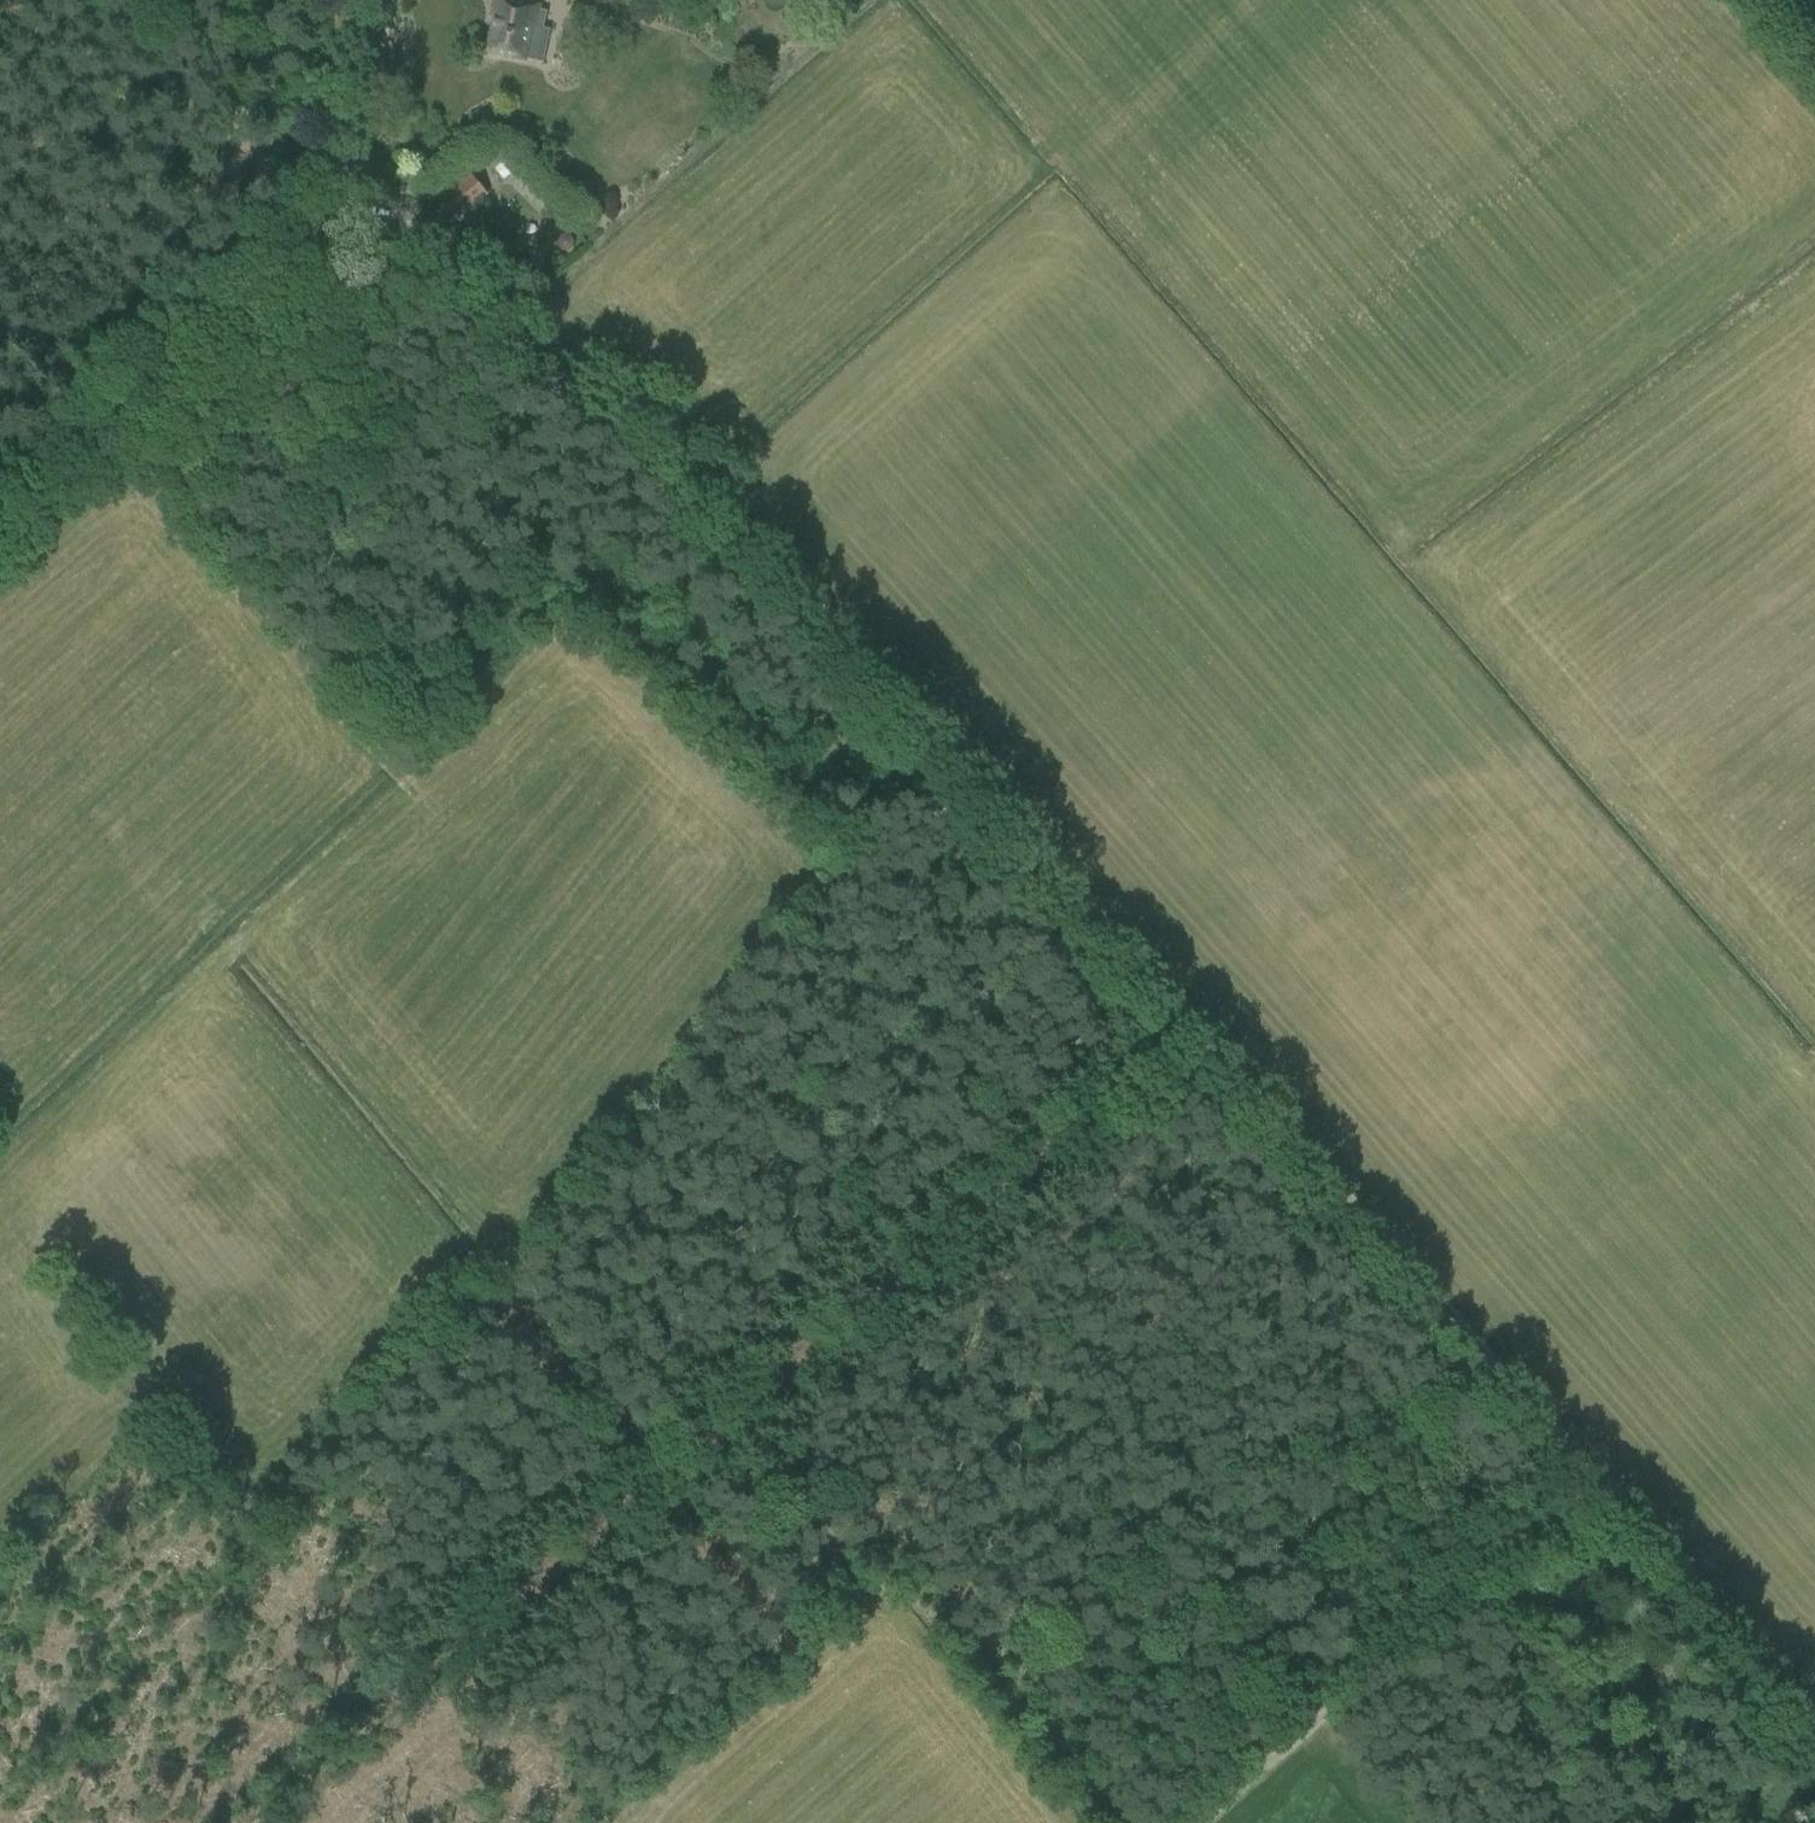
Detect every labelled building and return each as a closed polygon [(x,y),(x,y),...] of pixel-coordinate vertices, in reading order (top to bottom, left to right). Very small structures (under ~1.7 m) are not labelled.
[(519,1),(512,0),(495,0),(491,18),(494,19),(487,54),(510,58),(525,62),(533,27),(536,28),(541,6),(519,1)] [(501,152),(489,161),(495,168),(506,159),(501,152)] [(472,176),(441,201),(457,220),(487,195),(472,176)] [(563,236),(558,241),(558,248),(563,253),(570,253),(575,248),(575,241),(570,236),(563,236)]
